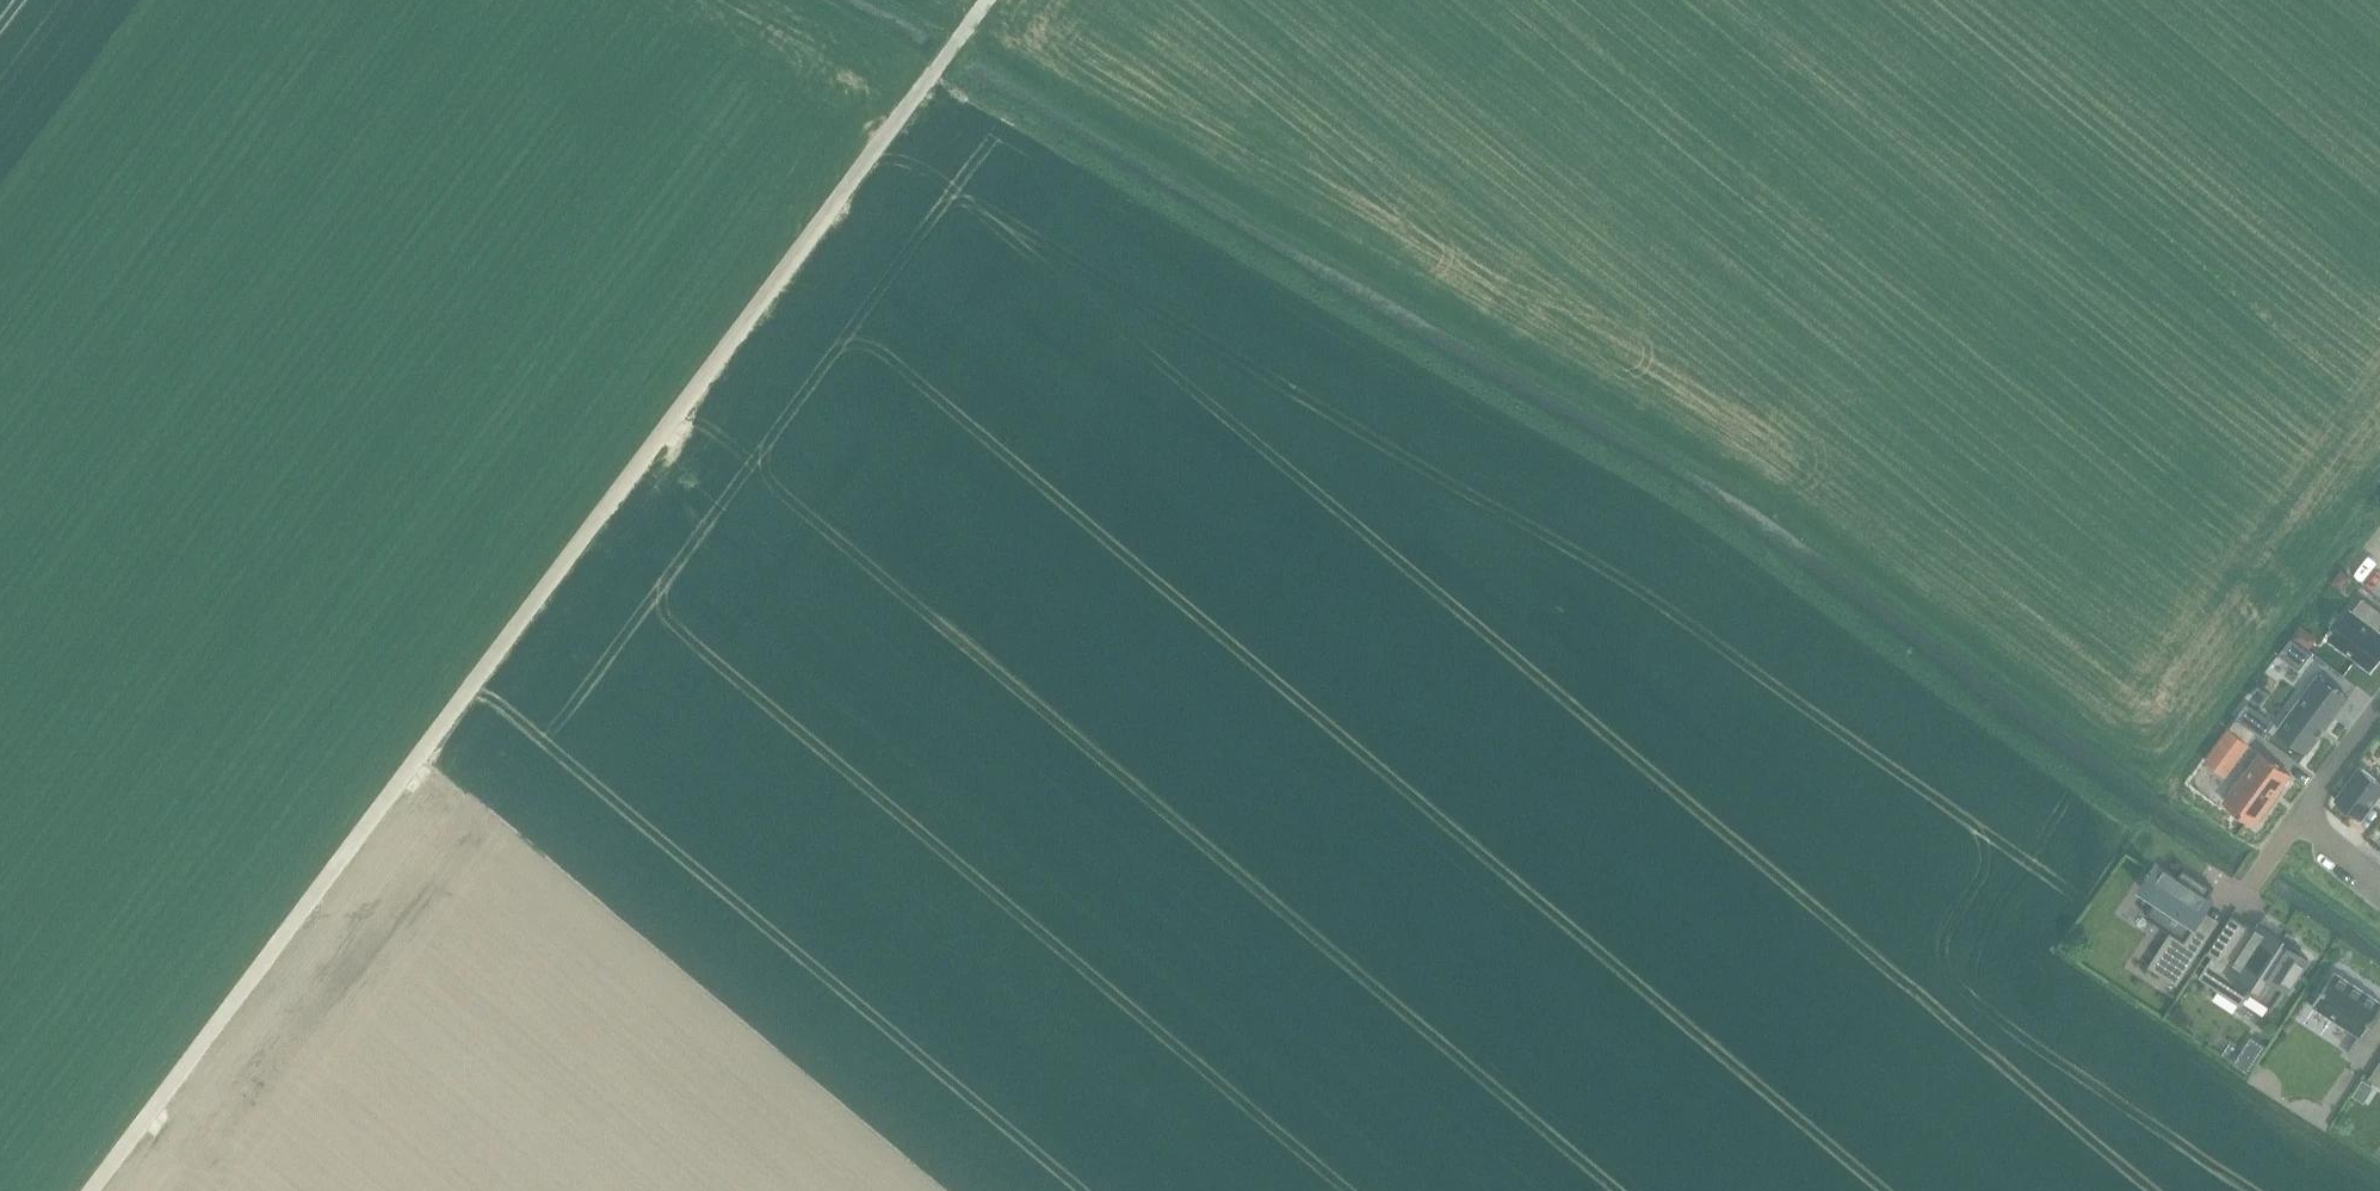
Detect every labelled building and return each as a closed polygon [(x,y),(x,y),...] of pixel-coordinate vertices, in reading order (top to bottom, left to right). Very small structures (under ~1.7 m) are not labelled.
[(2349,578),(2340,571),(2331,583),(2337,587),(2343,586),(2349,578)] [(2379,653),(2379,633),(2376,630),(2379,625),(2379,612),(2361,598),(2351,611),(2349,610),(2328,638),(2369,669),(2379,653)] [(2298,626),(2290,637),(2306,649),(2314,638),(2298,626)] [(2291,640),(2278,657),(2289,666),(2299,665),(2308,654),(2291,640)] [(2347,698),(2317,675),(2276,729),(2307,752),(2347,698)] [(2287,705),(2293,694),(2276,684),(2269,695),(2287,705)] [(2258,715),(2249,728),(2263,737),(2272,725),(2258,715)] [(2227,732),(2205,760),(2224,775),(2246,746),(2227,732)] [(2258,754),(2222,803),(2254,826),(2258,820),(2260,821),(2273,802),(2271,801),(2277,793),(2279,794),(2280,793),(2278,792),(2289,776),(2258,754)] [(2360,768),(2335,800),(2361,820),(2375,803),(2379,807),(2379,782),(2360,768)] [(2212,899),(2207,896),(2213,888),(2183,868),(2177,877),(2156,862),(2152,869),(2150,867),(2147,872),(2149,873),(2139,888),(2156,898),(2145,915),(2184,941),(2197,921),(2212,899)] [(2184,941),(2160,967),(2180,981),(2212,933),(2197,921),(2184,941)] [(2308,959),(2280,941),(2284,936),(2280,934),(2278,936),(2259,923),(2254,930),(2243,923),(2219,960),(2212,955),(2199,977),(2240,1003),(2260,973),(2287,991),(2308,959)] [(2333,972),(2312,1005),(2359,1036),(2347,1054),(2362,1064),(2379,1037),(2379,1036),(2367,1027),(2379,1007),(2379,1002),(2333,972)] [(2249,1039),(2233,1063),(2245,1070),(2259,1048),(2249,1039)] [(2368,1079),(2379,1087),(2379,1061),(2368,1079)] [(2361,1081),(2351,1096),(2362,1103),(2372,1088),(2361,1081)]
